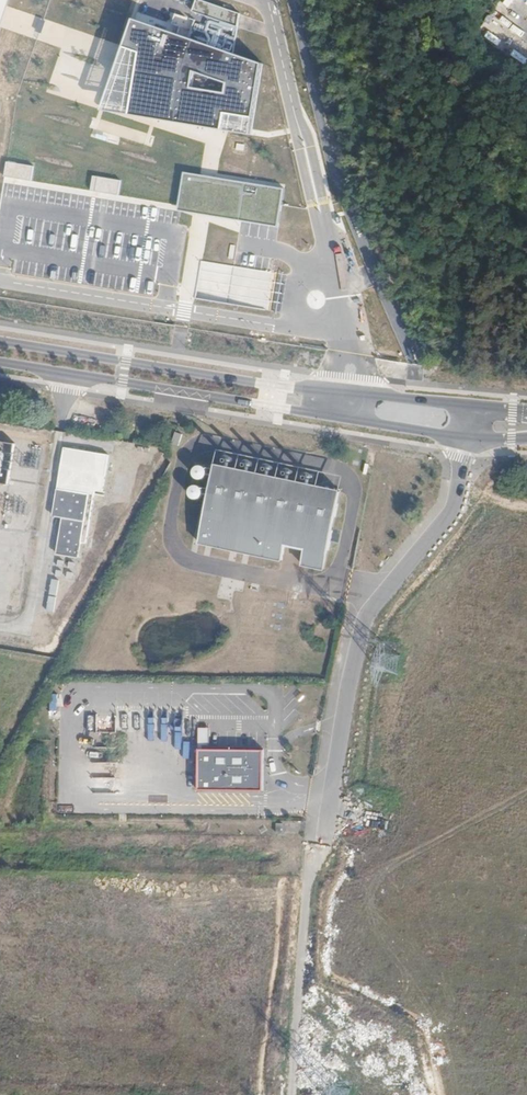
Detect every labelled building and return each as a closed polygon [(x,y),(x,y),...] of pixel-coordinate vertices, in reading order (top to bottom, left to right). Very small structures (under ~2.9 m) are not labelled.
[(265,62),(135,19),(103,108),(251,134),(265,62)] [(284,188),(183,173),(179,210),(278,225),(284,188)] [(182,436),(175,435),(172,446),(178,447),(182,436)] [(6,504),(15,445),(0,442),(0,503),(6,504)] [(108,454),(63,446),(58,491),(90,496),(94,496),(95,490),(102,491),(108,454)] [(218,452),(215,467),(340,493),(343,477),(218,452)] [(199,467),(197,468),(195,470),(194,473),(194,475),(195,478),(197,480),(199,481),(203,481),(206,478),(207,476),(208,473),(207,471),(205,469),(202,467),(199,467)] [(340,493),(215,467),(199,544),(282,561),(285,547),(304,551),(301,565),(324,570),(340,493)] [(203,492),(202,490),(201,488),(198,487),(194,487),(192,489),(190,491),(190,495),(190,497),(192,499),(194,501),(197,501),(199,501),(201,499),(202,498),(204,495),(203,492)] [(90,496),(58,491),(53,517),(63,519),(57,556),(79,559),(90,496)] [(0,546),(0,551),(25,555),(28,539),(2,534),(0,546)] [(208,751),(210,729),(199,729),(198,751),(208,751)] [(262,753),(198,752),(197,793),(262,793),(262,753)]
